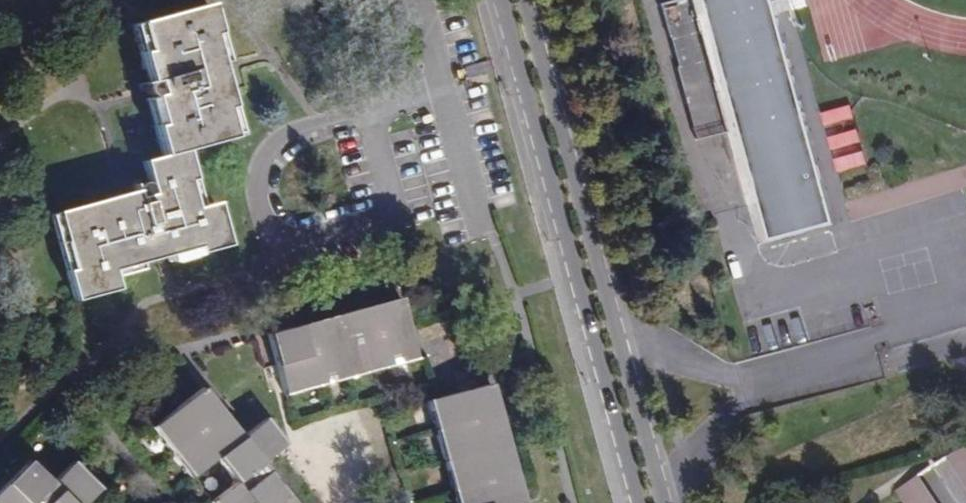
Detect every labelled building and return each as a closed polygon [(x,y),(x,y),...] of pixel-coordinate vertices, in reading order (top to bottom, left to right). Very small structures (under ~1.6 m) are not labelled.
[(206,203),(190,147),(244,132),(230,82),(223,59),(229,58),(213,0),(136,22),(153,79),(149,84),(149,90),(152,93),(155,95),(150,96),(166,154),(146,159),(153,182),(148,180),(143,183),(140,189),(54,213),(79,299),(122,287),(118,275),(145,267),(143,261),(158,257),(173,253),(175,259),(233,242),(220,200),(206,203)] [(776,242),(840,225),(777,0),(708,0),(776,242)] [(850,103),(822,110),(825,120),(853,113),(850,103)] [(856,125),(828,133),(832,146),(860,138),(856,125)] [(863,149),(835,158),(838,169),(866,161),(863,149)] [(405,293),(273,331),(291,392),(423,354),(405,293)] [(495,379),(434,396),(463,502),(529,502),(495,379)] [(247,434),(208,385),(158,425),(198,474),(222,455),(241,480),(218,498),(222,502),(303,502),(268,459),(292,440),(272,415),(247,434)] [(429,402),(415,405),(420,424),(433,421),(429,402)] [(953,451),(965,471),(965,442),(953,451)] [(35,458),(0,494),(0,502),(90,502),(106,487),(79,459),(58,481),(35,458)] [(925,469),(902,484),(915,502),(949,502),(925,469)]
